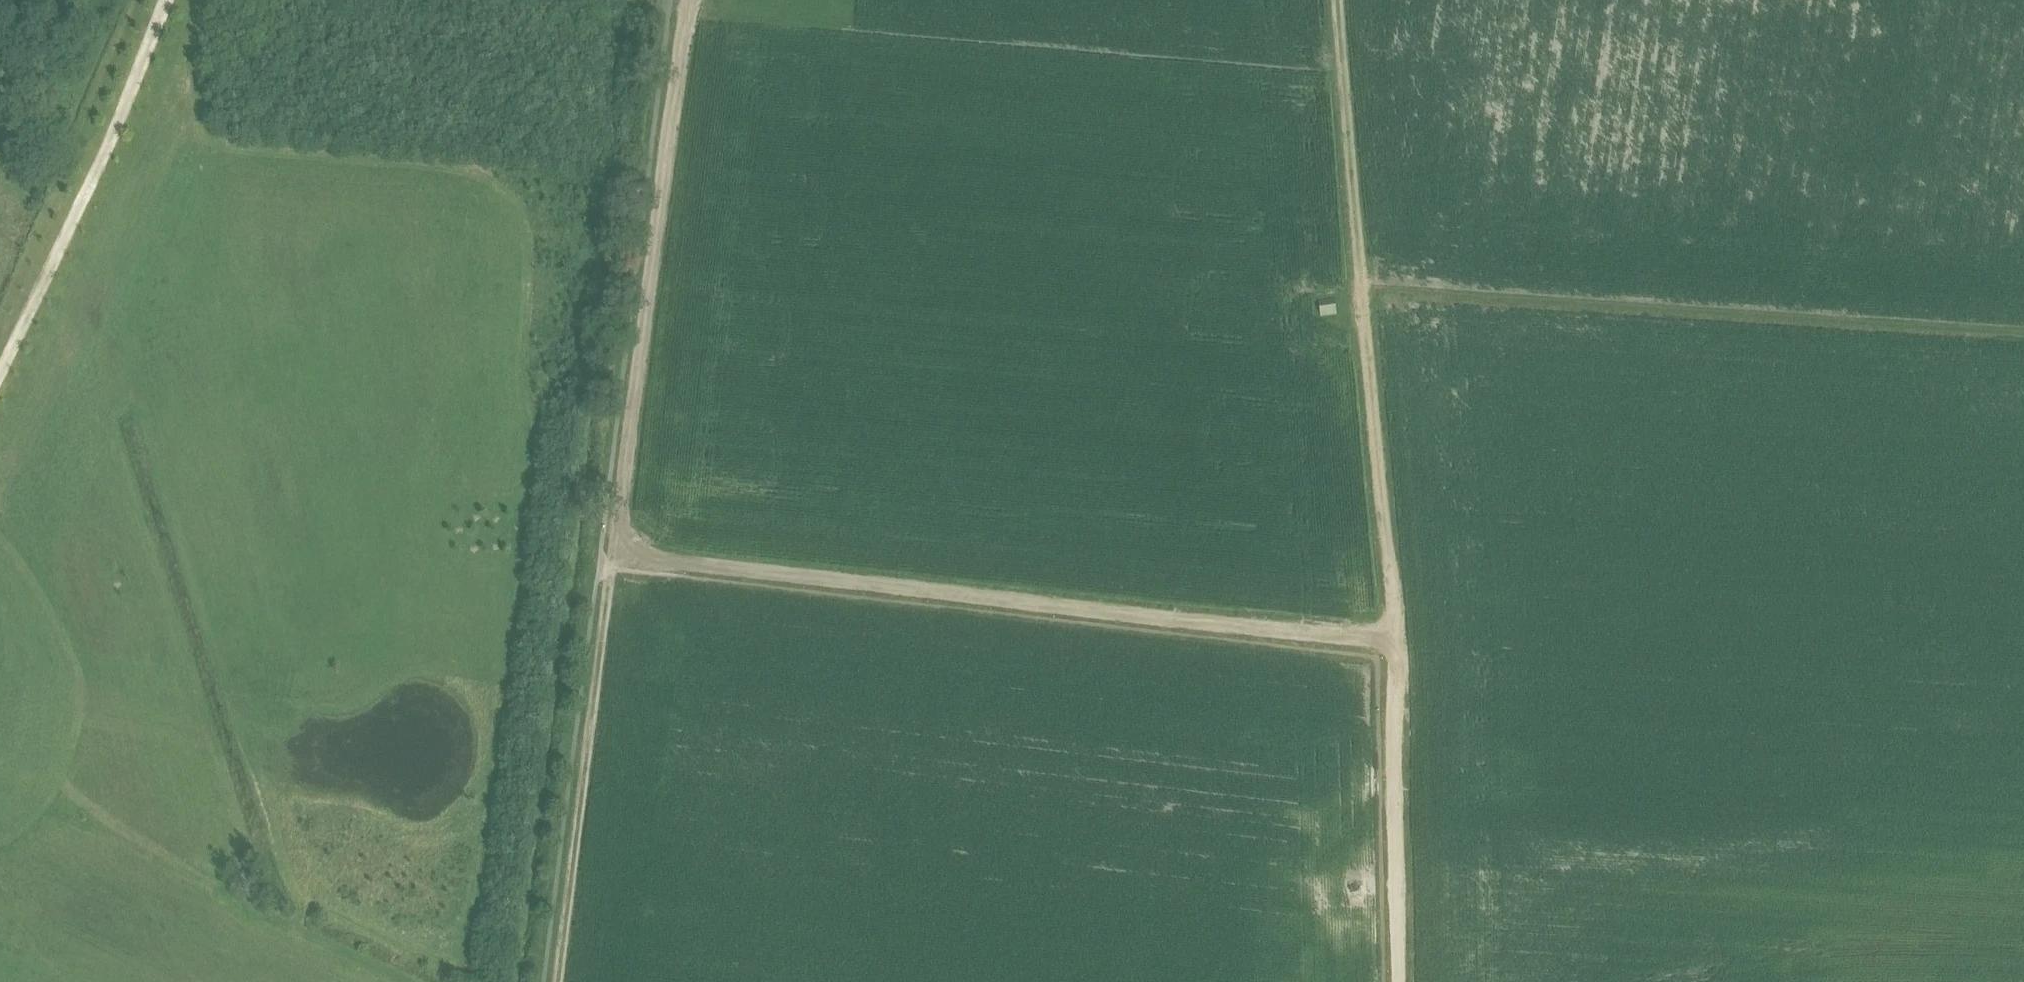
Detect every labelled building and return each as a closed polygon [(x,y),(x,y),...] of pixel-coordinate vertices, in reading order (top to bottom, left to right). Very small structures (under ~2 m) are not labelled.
[(1319,300),(1320,316),(1338,315),(1336,299),(1319,300)]
